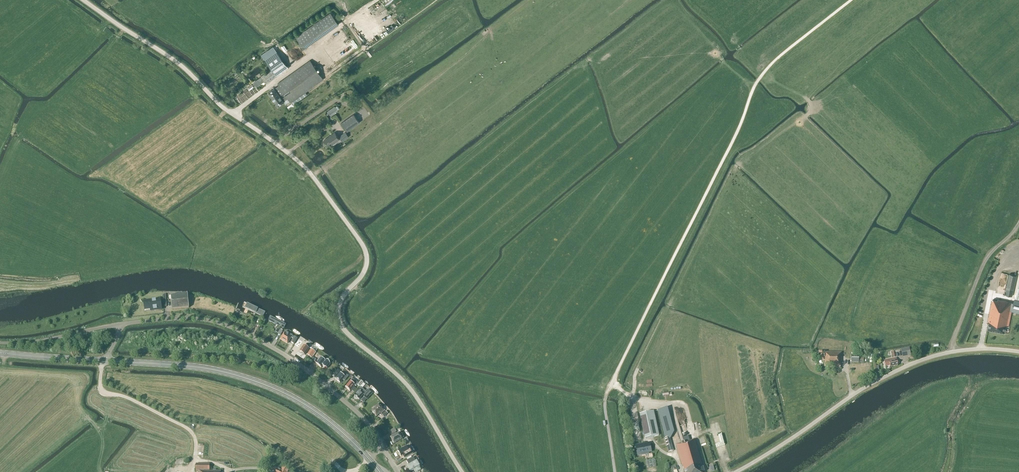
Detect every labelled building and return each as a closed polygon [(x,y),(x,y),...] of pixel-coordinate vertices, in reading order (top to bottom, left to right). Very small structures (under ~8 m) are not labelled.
[(303,49),(315,40),(338,24),(330,13),(295,37),(303,49)] [(266,83),(288,68),(279,55),(277,52),(264,60),(267,64),(271,69),(261,76),(266,83)] [(291,102),(323,79),(310,60),(277,84),(279,85),(274,89),(274,88),(273,88),(274,89),(268,93),(278,106),(284,102),(283,102),(288,98),(291,102)] [(256,85),(260,82),(264,80),(261,77),(254,82),(256,85)] [(346,130),(359,122),(353,114),(340,122),(346,130)] [(331,143),(339,138),(334,132),(323,140),(326,144),(330,142),(331,143)] [(1012,296),(1014,288),(1016,275),(1009,274),(1006,287),(1005,295),(1012,296)] [(187,294),(187,293),(182,293),(182,295),(171,296),(172,309),(189,308),(188,294),(187,294)] [(161,309),(161,307),(160,300),(144,302),(145,309),(151,309),(151,311),(161,309)] [(1008,326),(1013,302),(997,300),(997,301),(992,300),(988,322),(989,323),(987,329),(1004,333),(1006,326),(1008,326)] [(244,302),(242,307),(263,317),(266,312),(244,302)] [(270,315),(267,320),(284,329),(286,324),(270,315)] [(292,335),(286,331),(284,334),(281,340),(287,344),(291,338),(293,339),(291,343),(294,344),(297,338),(294,337),(292,336),(292,335)] [(302,344),(303,342),(304,341),(305,340),(300,337),(299,338),(296,342),(301,345),(302,344)] [(308,345),(304,343),(303,345),(304,345),(299,351),(302,353),(301,354),(303,355),(304,355),(305,355),(309,349),(306,347),(308,345)] [(311,358),(315,352),(311,349),(307,355),(311,358)] [(841,364),(841,353),(824,352),(818,352),(818,361),(824,361),(824,367),(829,367),(829,368),(840,368),(840,364),(841,364)] [(326,362),(321,358),(316,364),(321,368),(323,366),(324,367),(327,369),(330,365),(328,361),(327,361),(326,362)] [(897,361),(896,359),(892,359),(884,360),(885,366),(889,366),(890,367),(898,366),(897,361)] [(334,379),(336,376),(340,371),(337,369),(331,377),(334,379)] [(346,375),(342,371),(340,373),(335,379),(340,383),(343,380),(345,381),(348,377),(346,375)] [(350,381),(345,387),(350,392),(355,386),(356,387),(357,385),(360,387),(363,383),(360,380),(358,383),(352,379),(354,377),(352,376),(350,378),(352,380),(350,381)] [(367,393),(361,388),(358,390),(359,390),(354,395),(359,399),(363,395),(365,396),(364,397),(367,400),(372,394),(369,391),(367,393)] [(381,414),(385,411),(378,404),(375,407),(376,408),(372,411),(376,417),(381,413),(381,414)] [(657,410),(665,439),(669,437),(670,439),(674,432),(667,408),(657,410)] [(645,438),(658,436),(653,411),(640,414),(645,438)] [(396,434),(394,430),(388,433),(390,436),(391,436),(391,437),(390,438),(394,444),(402,439),(404,438),(402,434),(400,436),(398,433),(396,434)] [(689,436),(683,438),(684,443),(676,445),(682,466),(683,466),(685,471),(704,471),(695,440),(690,441),(689,436)] [(668,452),(673,451),(670,439),(669,437),(665,439),(668,452)] [(636,447),(638,457),(651,454),(649,444),(636,447)] [(410,451),(408,447),(405,449),(405,448),(398,452),(401,456),(407,452),(408,454),(406,455),(408,457),(413,454),(412,452),(411,452),(410,451)] [(413,457),(406,461),(409,465),(407,467),(410,471),(411,471),(414,470),(415,471),(417,471),(420,470),(419,467),(420,467),(416,461),(413,457)] [(209,464),(196,464),(196,471),(199,471),(221,471),(210,471),(209,464)]
